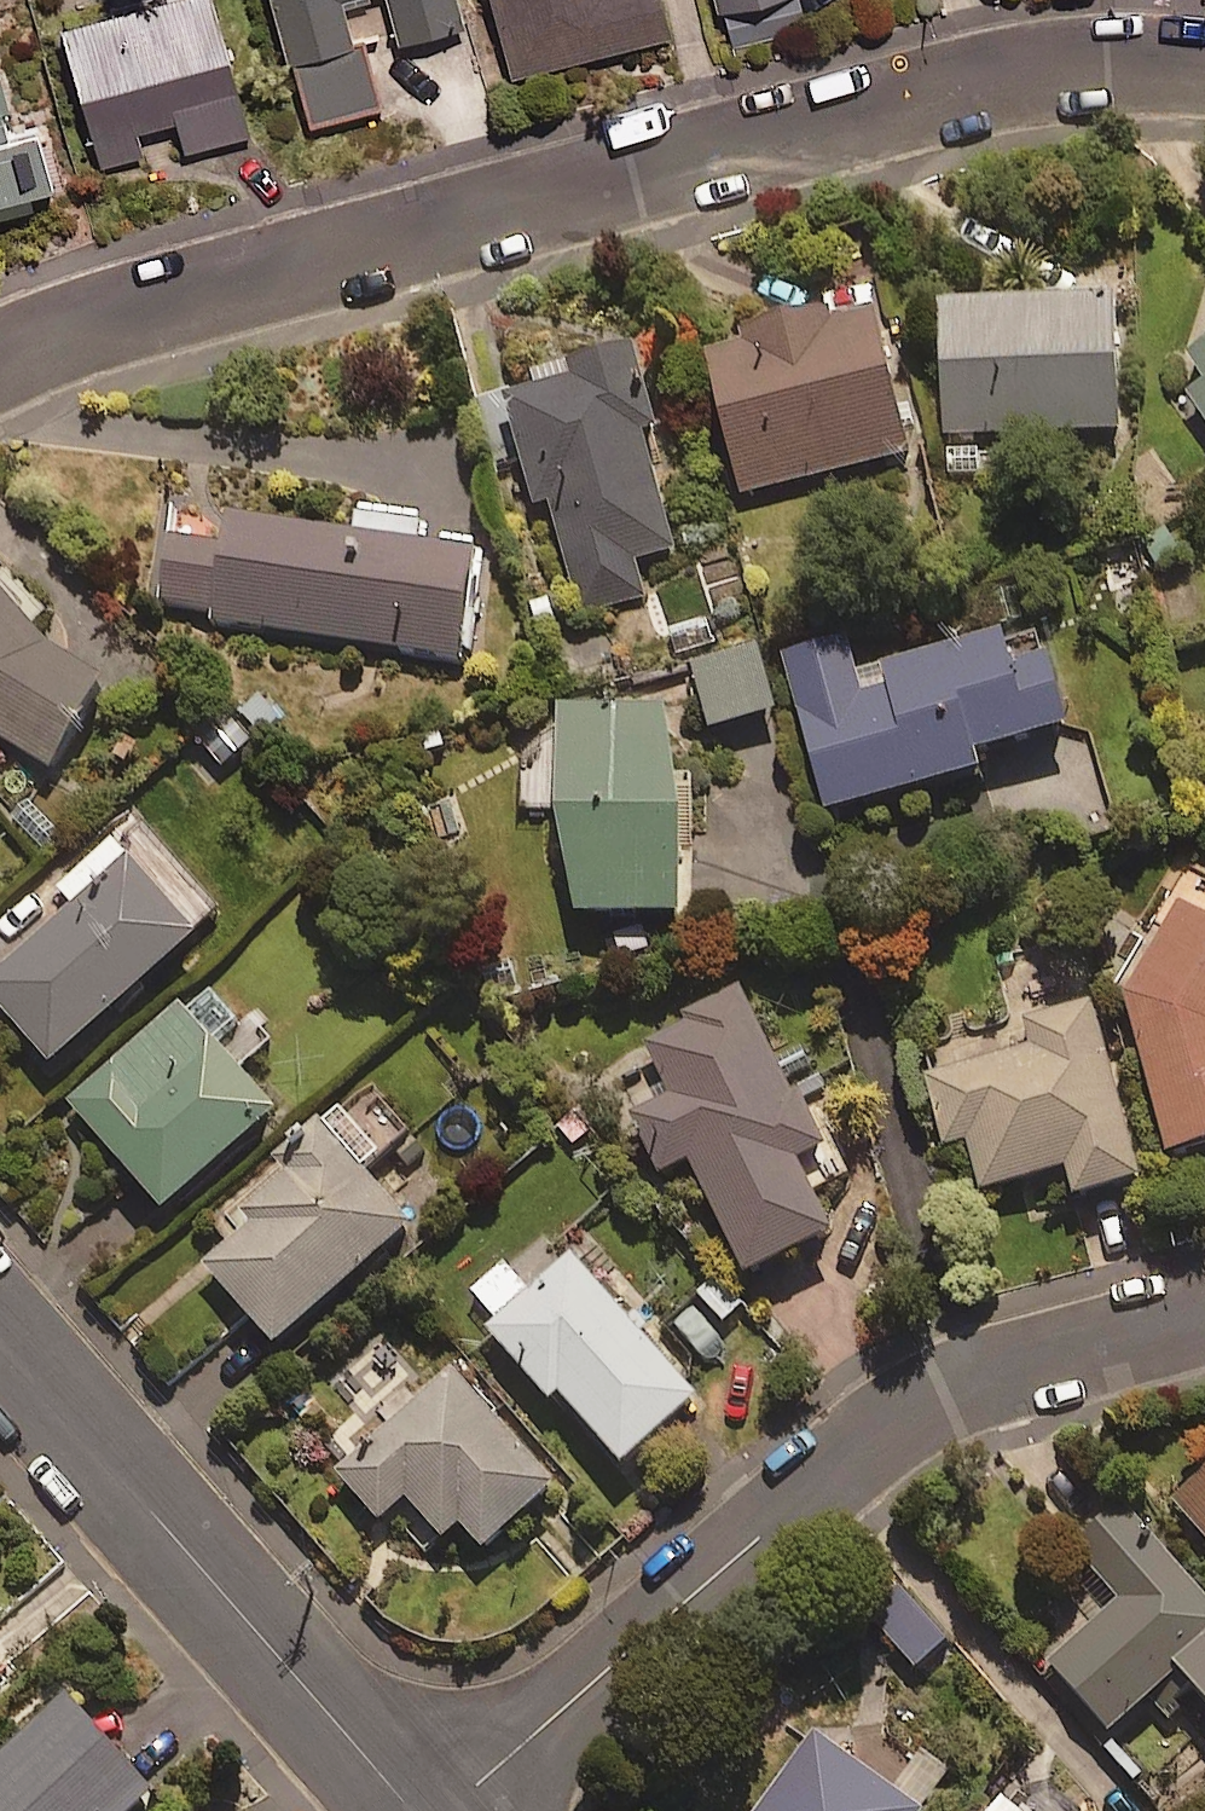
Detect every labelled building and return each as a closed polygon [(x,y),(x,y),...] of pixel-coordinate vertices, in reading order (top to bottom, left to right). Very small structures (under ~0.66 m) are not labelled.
[(53,10),(100,166),(147,151),(138,121),(172,111),(182,144),(246,125),(208,0),(88,0),(53,10)] [(379,102),(358,29),(350,31),(341,0),(272,0),(307,123),(379,102)] [(398,35),(460,17),(456,0),(388,0),(398,35)] [(514,71),(667,27),(659,0),(494,0),(514,71)] [(721,11),(765,0),(718,0),(721,11)] [(42,165),(27,110),(0,118),(0,117),(0,177),(42,165)] [(1121,427),(1115,296),(940,304),(946,435),(1121,427)] [(832,320),(830,311),(741,331),(744,344),(708,352),(740,493),(909,454),(876,310),(832,320)] [(1193,349),(1204,365),(1204,340),(1193,349)] [(654,430),(630,345),(533,374),(537,389),(508,397),(538,503),(549,500),(583,615),(647,596),(636,560),(676,549),(642,433),(654,430)] [(1182,396),(1204,428),(1204,379),(1182,396)] [(422,519),(359,509),(355,534),(223,513),(217,545),(169,537),(159,601),(211,610),(209,619),(461,660),(479,552),(419,542),(422,519)] [(53,772),(98,680),(36,632),(50,613),(0,566),(0,741),(53,772)] [(1068,727),(1047,650),(1014,659),(1007,630),(856,670),(848,637),(784,654),(826,810),(983,769),(978,751),(1068,727)] [(776,710),(758,645),(692,664),(710,728),(776,710)] [(560,730),(539,730),(539,777),(562,773),(566,915),(681,913),(676,706),(560,709),(560,730)] [(110,838),(55,887),(71,905),(0,967),(0,1005),(49,1062),(195,935),(110,838)] [(1184,901),(1124,996),(1169,1154),(1204,1144),(1204,914),(1184,901)] [(240,1024),(203,983),(68,1102),(162,1208),(276,1108),(239,1067),(273,1037),(252,1013),(240,1024)] [(820,1148),(739,988),(682,1017),(686,1025),(606,1066),(660,1174),(689,1159),(748,1275),(832,1232),(796,1161),(820,1148)] [(1138,1182),(1095,1001),(1023,1019),(1029,1043),(931,1067),(948,1139),(966,1135),(979,1188),(1065,1168),(1072,1197),(1138,1182)] [(376,1158),(340,1117),(236,1208),(248,1223),(202,1263),(273,1345),(411,1224),(364,1169),(376,1158)] [(697,1398),(571,1256),(488,1329),(550,1399),(558,1392),(622,1465),(697,1398)] [(554,1486),(454,1370),(336,1472),(378,1521),(406,1497),(423,1516),(404,1532),(422,1553),(458,1522),(482,1549),(554,1486)] [(1176,1502),(1204,1535),(1204,1476),(1176,1502)] [(1125,1507),(1077,1549),(1121,1600),(1050,1662),(1110,1731),(1149,1697),(1170,1721),(1201,1693),(1204,1698),(1204,1600),(1125,1507)] [(949,1639),(897,1582),(863,1614),(915,1670),(949,1639)] [(0,1751),(0,1810),(135,1810),(152,1795),(62,1695),(0,1751)] [(813,1733),(755,1810),(916,1810),(813,1733)] [(918,1810),(926,1810),(956,1771),(923,1746),(889,1789),(918,1810)] [(1027,1769),(993,1810),(1079,1810),(1027,1769)]
